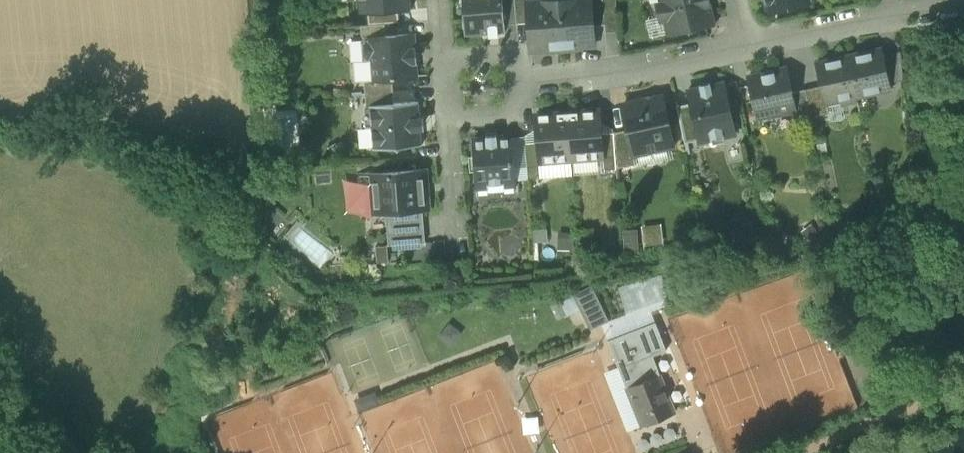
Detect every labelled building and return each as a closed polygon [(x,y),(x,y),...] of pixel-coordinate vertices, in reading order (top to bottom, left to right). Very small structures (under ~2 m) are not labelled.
[(358,1),(359,1),(359,13),(368,13),(378,12),(399,10),(411,9),(411,0),(358,0),(358,1)] [(490,36),(499,35),(499,32),(506,32),(505,24),(503,0),(463,0),(466,35),(489,33),(490,36)] [(505,24),(517,23),(515,0),(503,0),(505,24)] [(517,23),(529,22),(528,2),(527,0),(515,0),(517,23)] [(563,48),(559,0),(543,0),(543,1),(528,2),(529,22),(531,50),(563,48)] [(563,48),(595,45),(593,25),(592,0),(559,0),(563,48)] [(605,13),(604,0),(592,0),(593,25),(606,24),(606,32),(619,31),(618,12),(605,13)] [(605,13),(618,12),(617,0),(604,0),(605,13)] [(662,2),(657,3),(661,19),(665,18),(668,33),(713,23),(709,4),(711,3),(710,0),(661,0),(662,2)] [(809,0),(766,0),(768,11),(809,2),(809,0)] [(399,10),(378,12),(379,24),(385,23),(400,22),(399,10)] [(368,25),(379,24),(378,12),(368,13),(368,25)] [(362,35),(367,39),(377,38),(377,36),(386,35),(385,23),(379,24),(368,25),(362,25),(362,35)] [(354,61),(356,81),(365,80),(374,79),(374,80),(393,79),(417,77),(416,64),(417,64),(415,46),(414,46),(413,33),(386,35),(377,36),(377,38),(367,39),(364,43),(365,56),(368,60),(354,61)] [(364,43),(367,39),(354,40),(350,43),(352,58),(354,61),(368,60),(365,56),(364,43)] [(881,48),(848,55),(857,96),(890,89),(889,82),(883,55),(881,48)] [(883,55),(889,82),(904,79),(901,51),(883,55)] [(858,99),(857,96),(848,55),(817,62),(822,85),(826,103),(827,103),(842,99),(843,102),(858,99)] [(748,77),(757,116),(773,113),(773,115),(796,110),(797,109),(793,92),(787,68),(775,71),(762,74),(748,77)] [(365,80),(366,93),(394,91),(393,79),(374,80),(374,79),(365,80)] [(698,137),(699,141),(712,138),(711,134),(723,132),(724,136),(736,133),(725,82),(688,90),(691,102),(698,137)] [(822,85),(804,89),(810,117),(829,113),(827,103),(826,103),(822,85)] [(798,119),(810,117),(804,89),(793,92),(797,109),(796,110),(798,119)] [(366,93),(367,107),(371,106),(370,106),(370,105),(395,103),(394,91),(366,93)] [(629,129),(634,153),(635,153),(673,145),(663,96),(623,104),(629,129)] [(394,147),(398,150),(402,146),(422,145),(419,101),(395,103),(370,105),(370,106),(371,106),(374,106),(375,126),(372,126),(374,147),(373,147),(374,149),(394,147)] [(677,105),(685,140),(698,137),(691,102),(677,105)] [(279,143),(298,143),(299,109),(280,109),(279,143)] [(600,109),(568,112),(572,159),(604,157),(602,133),(600,109)] [(540,162),(572,159),(568,112),(536,114),(538,142),(540,162)] [(614,132),(617,168),(638,163),(635,153),(634,153),(629,129),(614,132)] [(604,157),(605,169),(617,168),(614,132),(602,133),(604,157)] [(489,186),(489,192),(505,191),(504,185),(515,184),(515,180),(514,167),(512,137),(512,136),(498,137),(497,135),(486,136),(487,138),(474,139),(478,187),(489,186)] [(512,137),(514,167),(528,166),(526,143),(526,136),(512,137)] [(529,179),(541,178),(540,162),(538,142),(526,143),(528,166),(529,179)] [(514,167),(515,180),(529,179),(528,166),(514,167)] [(424,169),(372,173),(375,213),(386,212),(423,209),(427,208),(424,169)] [(363,214),(375,213),(372,173),(360,174),(363,214)] [(389,244),(394,244),(392,216),(423,214),(423,209),(386,212),(389,244)] [(392,216),(394,244),(426,241),(423,214),(392,216)] [(603,324),(609,340),(656,322),(652,310),(671,303),(662,273),(619,285),(628,314),(610,320),(603,324)] [(574,293),(592,329),(603,324),(610,320),(592,285),(574,293)] [(619,366),(643,425),(675,413),(660,374),(661,374),(653,355),(667,350),(656,322),(609,340),(619,366)] [(643,425),(619,366),(605,372),(628,431),(643,425)]
